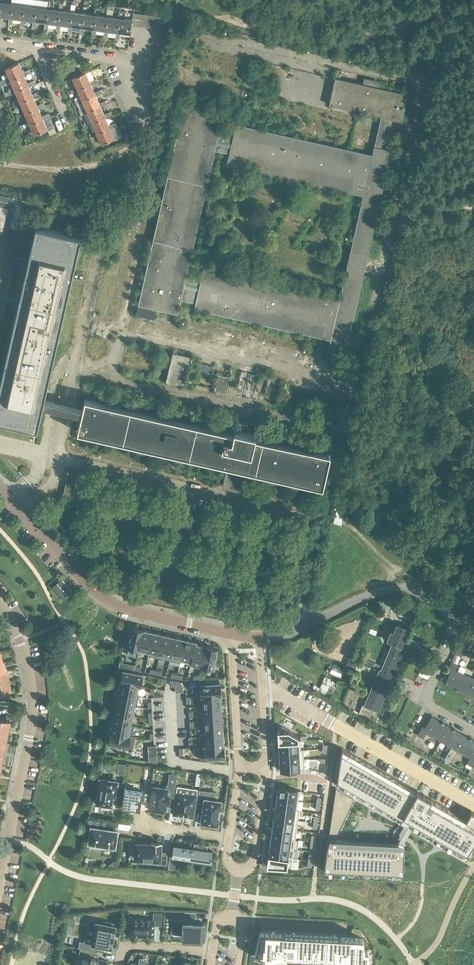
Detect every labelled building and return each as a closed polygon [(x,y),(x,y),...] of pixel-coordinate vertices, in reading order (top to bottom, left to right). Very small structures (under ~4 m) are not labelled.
[(33,20),(35,21),(37,6),(26,5),(27,0),(23,0),(23,5),(25,5),(23,19),(21,19),(20,26),(24,26),(25,19),(33,20)] [(49,23),(57,24),(59,24),(61,10),(53,9),(54,2),(48,1),(47,8),(49,8),(47,22),(45,22),(44,29),(48,29),(49,23)] [(1,16),(9,17),(11,17),(13,3),(1,2),(0,9),(0,23),(1,16)] [(13,18),(21,19),(23,19),(25,5),(23,5),(13,3),(11,17),(9,17),(8,24),(12,25),(13,18)] [(72,26),(80,27),(83,27),(84,13),(74,12),(75,5),(71,4),(70,11),(73,11),(71,26),(68,25),(67,32),(72,33),(72,26)] [(37,21),(45,22),(47,22),(49,8),(47,8),(37,6),(35,21),(33,20),(32,27),(36,28),(37,21)] [(106,30),(104,30),(103,37),(107,38),(108,31),(116,32),(118,32),(120,18),(118,17),(112,17),(113,10),(113,7),(110,7),(109,9),(107,9),(106,16),(108,16),(106,30)] [(59,24),(57,24),(56,31),(60,31),(61,24),(68,25),(71,26),(73,11),(70,11),(61,10),(59,24)] [(120,32),(131,34),(132,25),(132,19),(124,18),(125,11),(119,11),(118,17),(120,18),(118,32),(116,32),(115,39),(119,39),(120,32)] [(84,27),(92,28),(94,29),(96,15),(84,13),(83,27),(80,27),(79,34),(83,34),(84,27)] [(96,29),(104,30),(106,30),(108,16),(106,16),(96,15),(94,29),(92,28),(91,36),(95,36),(96,29)] [(23,72),(19,62),(5,68),(10,79),(24,73),(25,76),(31,73),(29,69),(23,72)] [(340,78),(342,70),(337,69),(329,104),(381,116),(374,146),(372,154),(236,123),(234,131),(220,128),(224,112),(184,103),(184,104),(139,303),(138,304),(174,312),(178,313),(181,299),(189,301),(189,302),(193,303),(194,302),(196,302),(194,308),(331,339),(329,347),(346,351),(391,150),(380,148),(387,118),(402,121),(408,94),(340,78)] [(90,81),(86,71),(72,77),(77,88),(91,83),(91,85),(98,82),(96,78),(90,81)] [(28,83),(25,76),(24,73),(10,79),(13,85),(8,87),(9,89),(7,90),(10,95),(16,92),(15,90),(28,84),(29,87),(36,84),(34,80),(28,83)] [(95,92),(91,85),(91,83),(77,88),(82,99),(95,94),(96,96),(103,93),(101,89),(95,92)] [(32,94),(29,87),(28,84),(15,90),(16,92),(20,101),(33,96),(34,98),(41,95),(39,91),(32,94)] [(99,103),(96,96),(95,94),(82,99),(85,106),(79,109),(81,115),(88,112),(87,110),(100,105),(101,106),(107,104),(106,100),(99,103)] [(38,107),(39,109),(45,106),(44,102),(37,105),(34,98),(33,96),(20,101),(25,112),(38,107)] [(104,114),(101,106),(100,105),(87,110),(88,112),(92,121),(105,116),(106,117),(112,115),(111,111),(104,114)] [(42,116),(39,109),(38,107),(25,112),(29,123),(43,118),(43,120),(50,117),(49,113),(42,116)] [(109,125),(106,117),(105,116),(92,121),(96,132),(110,127),(111,128),(117,126),(115,122),(109,125)] [(47,127),(43,120),(43,118),(29,123),(34,135),(47,129),(48,131),(55,128),(53,124),(47,127)] [(114,136),(111,128),(110,127),(96,132),(101,144),(114,138),(115,140),(122,137),(120,133),(114,136)] [(262,473),(323,487),(330,454),(255,437),(256,434),(234,429),(234,432),(85,398),(83,408),(67,404),(44,399),(81,235),(36,225),(29,259),(28,259),(28,263),(26,263),(24,273),(25,273),(25,275),(24,278),(0,385),(0,419),(37,428),(42,405),(66,411),(81,414),(78,431),(227,465),(222,487),(242,491),(247,470),(262,473)] [(173,352),(166,381),(183,385),(190,356),(189,356),(188,362),(183,361),(185,355),(173,352)] [(198,375),(210,378),(213,366),(201,363),(198,375)] [(228,376),(218,374),(215,390),(225,392),(228,376)] [(65,494),(75,496),(78,486),(67,484),(65,494)] [(63,579),(54,587),(65,600),(75,593),(63,579)] [(389,639),(388,640),(394,642),(401,645),(399,649),(403,651),(405,651),(420,658),(421,658),(424,650),(403,641),(408,629),(397,624),(394,632),(392,632),(391,632),(392,632),(389,639)] [(132,627),(127,649),(138,651),(143,629),(132,627)] [(143,629),(138,651),(149,654),(154,632),(143,629)] [(149,654),(148,655),(159,657),(164,634),(154,632),(149,654)] [(164,634),(159,657),(170,660),(175,637),(164,634)] [(175,637),(170,660),(181,662),(181,661),(185,639),(175,637)] [(185,639),(181,661),(191,663),(196,644),(197,642),(185,639)] [(365,704),(372,707),(382,712),(382,711),(390,691),(391,692),(391,691),(387,689),(393,676),(394,677),(395,672),(394,672),(403,651),(399,649),(401,645),(394,642),(391,649),(383,668),(382,671),(380,670),(380,671),(366,704),(365,704)] [(196,644),(191,663),(202,666),(206,646),(196,644)] [(206,646),(202,666),(213,668),(215,662),(216,663),(218,655),(216,655),(218,649),(206,646)] [(446,683),(457,688),(456,689),(457,690),(458,688),(469,693),(473,681),(473,678),(455,670),(457,664),(462,653),(464,654),(466,650),(458,647),(452,662),(449,670),(451,671),(446,683)] [(348,659),(345,665),(354,669),(357,662),(348,659)] [(9,680),(6,670),(0,672),(0,683),(9,680)] [(123,670),(121,681),(139,685),(138,685),(140,686),(143,674),(123,670)] [(9,680),(0,683),(0,695),(7,693),(7,691),(12,689),(9,680)] [(121,681),(119,691),(137,695),(137,694),(138,685),(139,685),(121,681)] [(206,684),(195,684),(196,696),(198,696),(221,695),(220,683),(214,683),(214,681),(206,682),(206,684)] [(119,691),(117,701),(135,705),(134,705),(137,706),(139,695),(137,694),(137,695),(119,691)] [(221,695),(198,696),(199,707),(204,706),(221,705),(221,695)] [(117,701),(115,711),(133,715),(134,705),(135,705),(117,701)] [(221,705),(204,706),(204,716),(222,715),(221,705)] [(115,711),(113,721),(131,725),(131,724),(133,715),(115,711)] [(222,715),(204,716),(205,726),(223,725),(222,715)] [(423,726),(418,734),(423,737),(426,731),(440,739),(448,726),(443,723),(444,722),(443,721),(442,722),(432,716),(425,728),(423,726)] [(8,730),(10,719),(0,717),(0,742),(6,743),(8,730)] [(113,721),(111,731),(132,736),(132,735),(134,725),(131,724),(131,725),(113,721)] [(205,726),(202,726),(203,736),(223,735),(223,725),(205,726)] [(278,729),(279,741),(299,740),(299,739),(299,735),(283,726),(282,726),(282,725),(281,725),(281,726),(280,726),(279,726),(279,727),(278,727),(278,728),(278,729)] [(448,726),(440,739),(457,749),(464,735),(454,729),(455,728),(454,727),(453,728),(448,726)] [(111,731),(109,743),(120,745),(119,747),(127,749),(127,747),(133,748),(135,736),(132,735),(132,736),(111,731)] [(223,735),(203,736),(204,746),(204,747),(224,745),(223,735)] [(457,749),(470,757),(467,762),(473,765),(473,762),(473,740),(471,738),(471,737),(470,737),(470,738),(464,735),(457,749)] [(299,740),(279,741),(280,751),(301,749),(301,739),(299,739),(299,740)] [(156,745),(148,746),(149,756),(157,755),(156,745)] [(204,746),(199,747),(200,759),(211,758),(211,760),(219,760),(219,758),(225,757),(224,745),(204,747),(204,746)] [(338,780),(374,801),(412,822),(414,823),(442,839),(470,855),(473,849),(473,812),(471,810),(466,819),(431,799),(431,798),(430,797),(429,798),(424,795),(425,795),(423,794),(418,792),(419,791),(417,790),(416,791),(350,753),(351,752),(342,747),(341,751),(338,780)] [(301,749),(280,751),(280,761),(304,759),(304,749),(301,749)] [(448,752),(445,759),(450,762),(454,755),(448,752)] [(304,759),(280,761),(281,770),(305,769),(304,759)] [(170,773),(168,785),(175,786),(177,774),(170,773)] [(101,778),(97,802),(102,803),(102,807),(110,808),(112,794),(115,795),(117,781),(101,778)] [(153,786),(150,808),(152,808),(151,810),(159,811),(159,809),(164,810),(165,805),(165,802),(168,802),(169,796),(173,797),(175,786),(168,785),(167,788),(162,787),(153,786)] [(177,792),(174,814),(186,816),(193,817),(195,808),(197,795),(197,789),(178,786),(177,792)] [(279,787),(278,797),(299,800),(300,790),(279,787)] [(331,825),(329,834),(336,835),(337,835),(337,834),(338,834),(354,800),(354,799),(354,798),(353,797),(336,787),(335,795),(334,798),(333,810),(332,812),(331,823),(331,825)] [(125,788),(122,806),(140,808),(143,790),(125,788)] [(199,789),(198,802),(204,803),(202,822),(202,824),(210,825),(210,823),(218,824),(218,822),(219,815),(220,809),(221,801),(209,799),(210,791),(199,789)] [(276,806),(276,807),(297,810),(297,809),(299,800),(278,797),(276,806)] [(276,806),(274,817),(275,817),(275,816),(298,820),(300,810),(297,809),(297,810),(276,807),(276,806)] [(275,817),(273,826),(297,830),(298,820),(275,816),(275,817)] [(90,819),(89,827),(92,827),(90,842),(105,844),(104,848),(112,849),(113,845),(115,846),(117,830),(115,830),(110,829),(111,822),(90,819)] [(273,826),(272,836),(291,839),(291,838),(296,839),(297,830),(273,826)] [(272,836),(270,845),(289,848),(290,847),(292,847),(294,848),(297,848),(299,840),(296,839),(291,838),(291,839),(272,836)] [(328,842),(324,868),(364,870),(403,872),(405,846),(404,845),(404,842),(330,839),(330,838),(329,838),(329,839),(329,842),(328,842)] [(137,843),(136,858),(145,859),(145,861),(155,862),(155,859),(159,860),(159,864),(167,864),(167,852),(160,852),(161,842),(152,842),(152,844),(137,843)] [(174,844),(172,856),(211,862),(212,858),(213,858),(213,856),(212,856),(213,850),(206,849),(207,845),(194,843),(194,847),(174,844)] [(269,854),(293,858),(294,848),(292,847),(290,847),(289,848),(270,845),(270,848),(269,854)] [(269,854),(267,865),(291,867),(293,858),(269,854)] [(130,935),(129,935),(131,935),(153,937),(154,937),(154,936),(154,924),(161,924),(162,912),(154,912),(154,920),(131,919),(130,928),(130,935)] [(70,917),(68,925),(74,926),(76,918),(70,917)] [(174,928),(173,931),(185,932),(185,939),(201,940),(202,928),(202,923),(203,923),(203,922),(174,920),(174,928)] [(80,941),(79,947),(95,951),(96,945),(111,948),(112,948),(112,947),(116,926),(116,925),(115,925),(114,925),(115,923),(105,921),(104,923),(97,921),(96,921),(96,922),(92,943),(80,941)] [(258,941),(255,954),(276,956),(276,955),(285,955),(291,956),(302,956),(313,957),(325,958),(344,958),(344,962),(350,962),(350,959),(369,960),(368,949),(364,949),(363,937),(352,936),(260,932),(258,941)] [(78,958),(83,959),(82,964),(106,964),(107,960),(99,959),(99,957),(98,957),(96,957),(97,951),(80,948),(78,958)]
